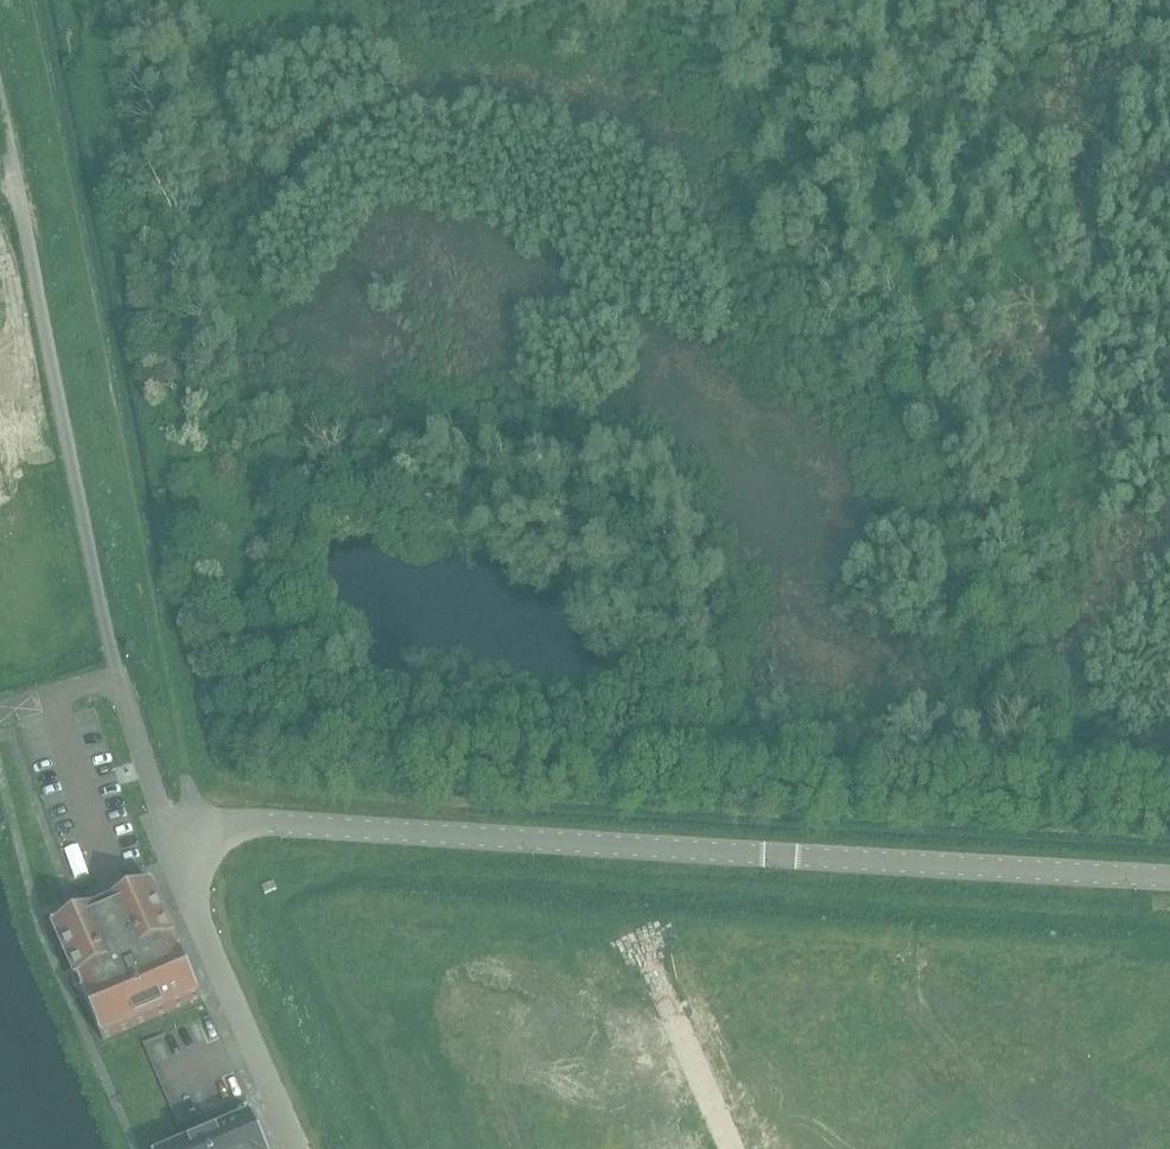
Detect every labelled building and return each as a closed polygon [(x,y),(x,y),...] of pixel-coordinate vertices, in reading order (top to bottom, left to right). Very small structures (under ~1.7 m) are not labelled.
[(86,994),(83,995),(103,1040),(202,997),(153,885),(54,928),(78,984),(81,983),(86,994)] [(178,1148),(268,1148),(254,1116),(178,1148)] [(443,1148),(467,1148),(463,1139),(443,1148)]
